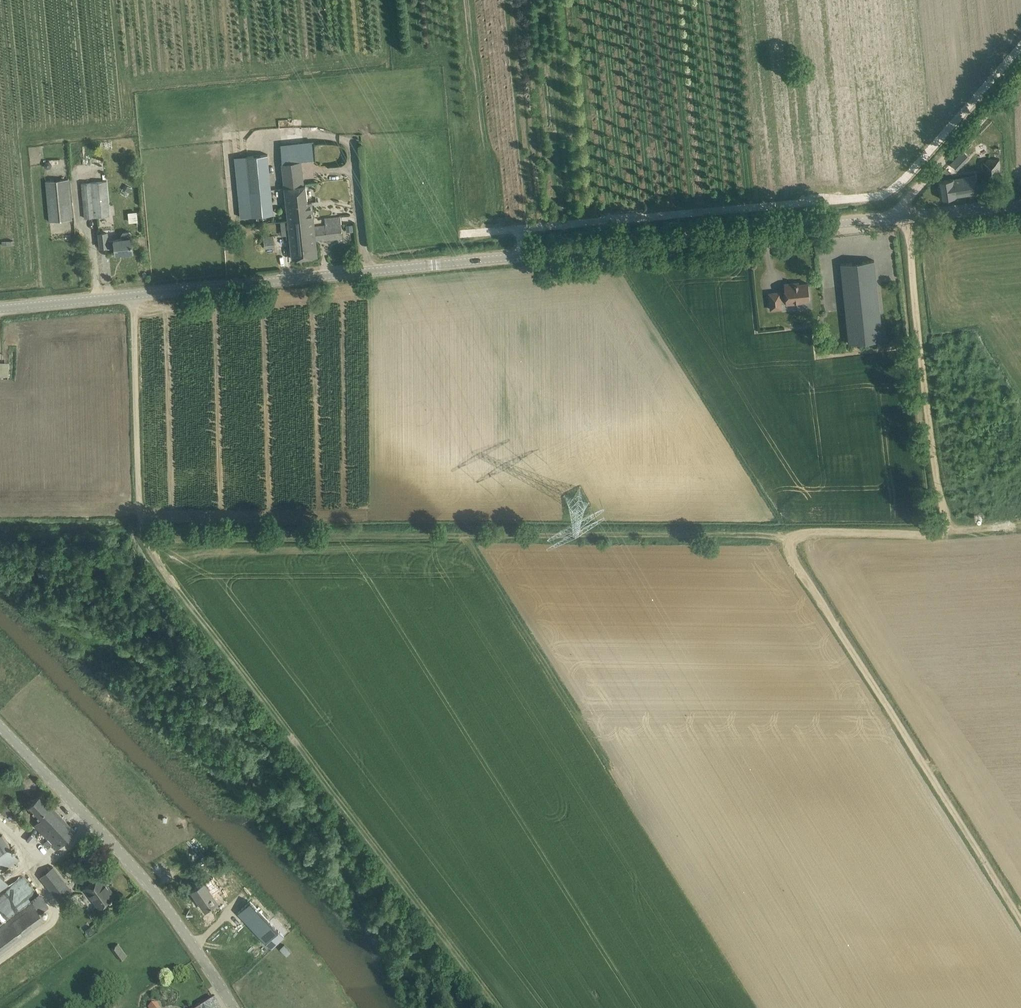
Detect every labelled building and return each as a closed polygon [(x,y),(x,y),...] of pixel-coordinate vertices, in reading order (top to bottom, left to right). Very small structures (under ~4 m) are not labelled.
[(977,149),(974,146),(970,142),(947,167),(951,170),(954,167),(957,170),(977,149)] [(280,144),(288,220),(314,218),(312,201),(307,201),(306,184),(303,185),(299,143),(280,144)] [(268,154),(238,156),(243,217),(273,214),(268,154)] [(101,158),(90,159),(91,167),(102,166),(101,158)] [(989,185),(1001,185),(1000,159),(989,159),(981,163),(982,184),(989,184),(989,185)] [(941,198),(956,196),(977,192),(974,174),(938,180),(941,198)] [(68,178),(46,180),(50,221),(72,219),(68,178)] [(113,215),(113,207),(110,207),(107,180),(82,183),(85,218),(113,215)] [(138,221),(137,210),(128,211),(128,221),(138,221)] [(288,220),(292,258),(318,255),(316,238),(323,237),(323,239),(342,237),(340,216),(324,218),(325,225),(314,226),(314,218),(288,220)] [(132,237),(131,233),(129,231),(122,231),(121,233),(122,238),(108,240),(107,232),(99,233),(101,247),(109,246),(108,245),(115,244),(116,252),(133,251),(132,237)] [(274,235),(263,237),(265,247),(275,246),(274,235)] [(883,339),(874,259),(840,263),(849,343),(883,339)] [(808,283),(799,284),(794,284),(794,282),(784,283),(785,294),(781,295),(780,291),(769,293),(771,309),(782,308),(781,303),(786,302),(786,303),(802,302),(802,300),(810,299),(808,283)] [(42,794),(29,806),(41,819),(35,825),(57,848),(76,830),(42,794)] [(7,799),(0,806),(0,812),(4,817),(14,808),(7,799)] [(9,884),(0,873),(18,860),(0,834),(0,891),(9,884)] [(40,877),(59,900),(59,901),(72,890),(53,866),(40,877)] [(224,866),(220,870),(224,874),(228,870),(224,866)] [(101,875),(85,887),(88,892),(91,890),(102,905),(116,895),(101,875)] [(192,891),(205,910),(218,901),(205,882),(192,891)] [(33,903),(0,928),(0,951),(44,918),(41,913),(50,907),(40,894),(31,900),(33,903)] [(251,900),(238,912),(243,917),(266,941),(278,930),(251,900)] [(118,944),(112,948),(120,960),(127,956),(118,944)] [(213,997),(196,1007),(220,1007),(213,997)] [(111,1000),(99,1007),(115,1007),(116,1007),(111,1000)]
